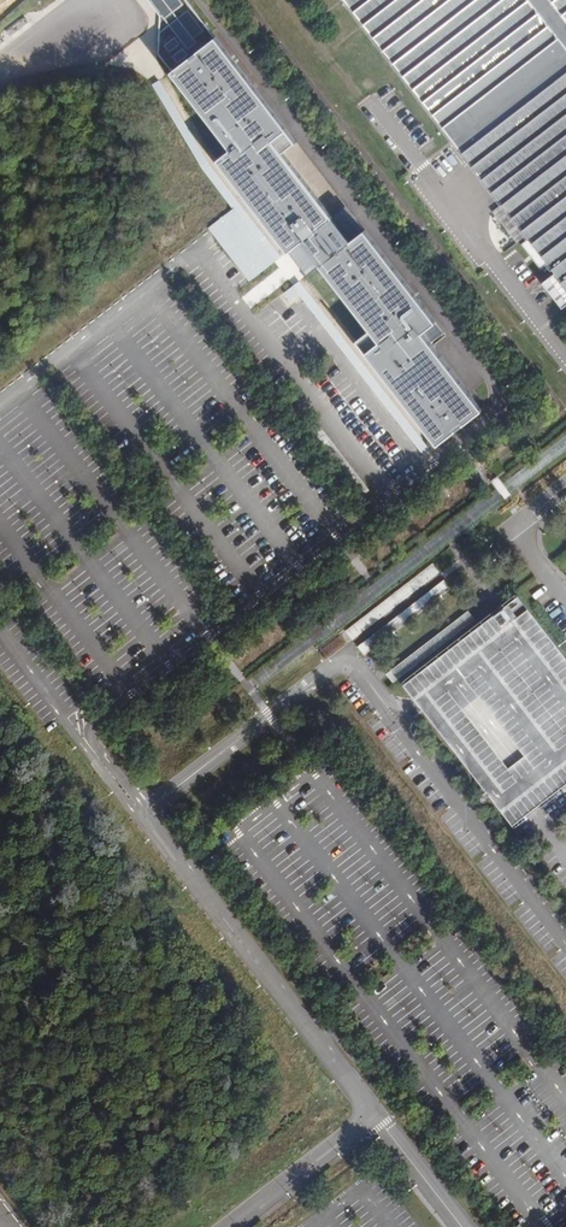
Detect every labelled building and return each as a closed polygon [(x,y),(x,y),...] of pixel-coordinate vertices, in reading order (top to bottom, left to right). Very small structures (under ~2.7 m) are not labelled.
[(565,283),(565,0),(346,0),(565,283)]
